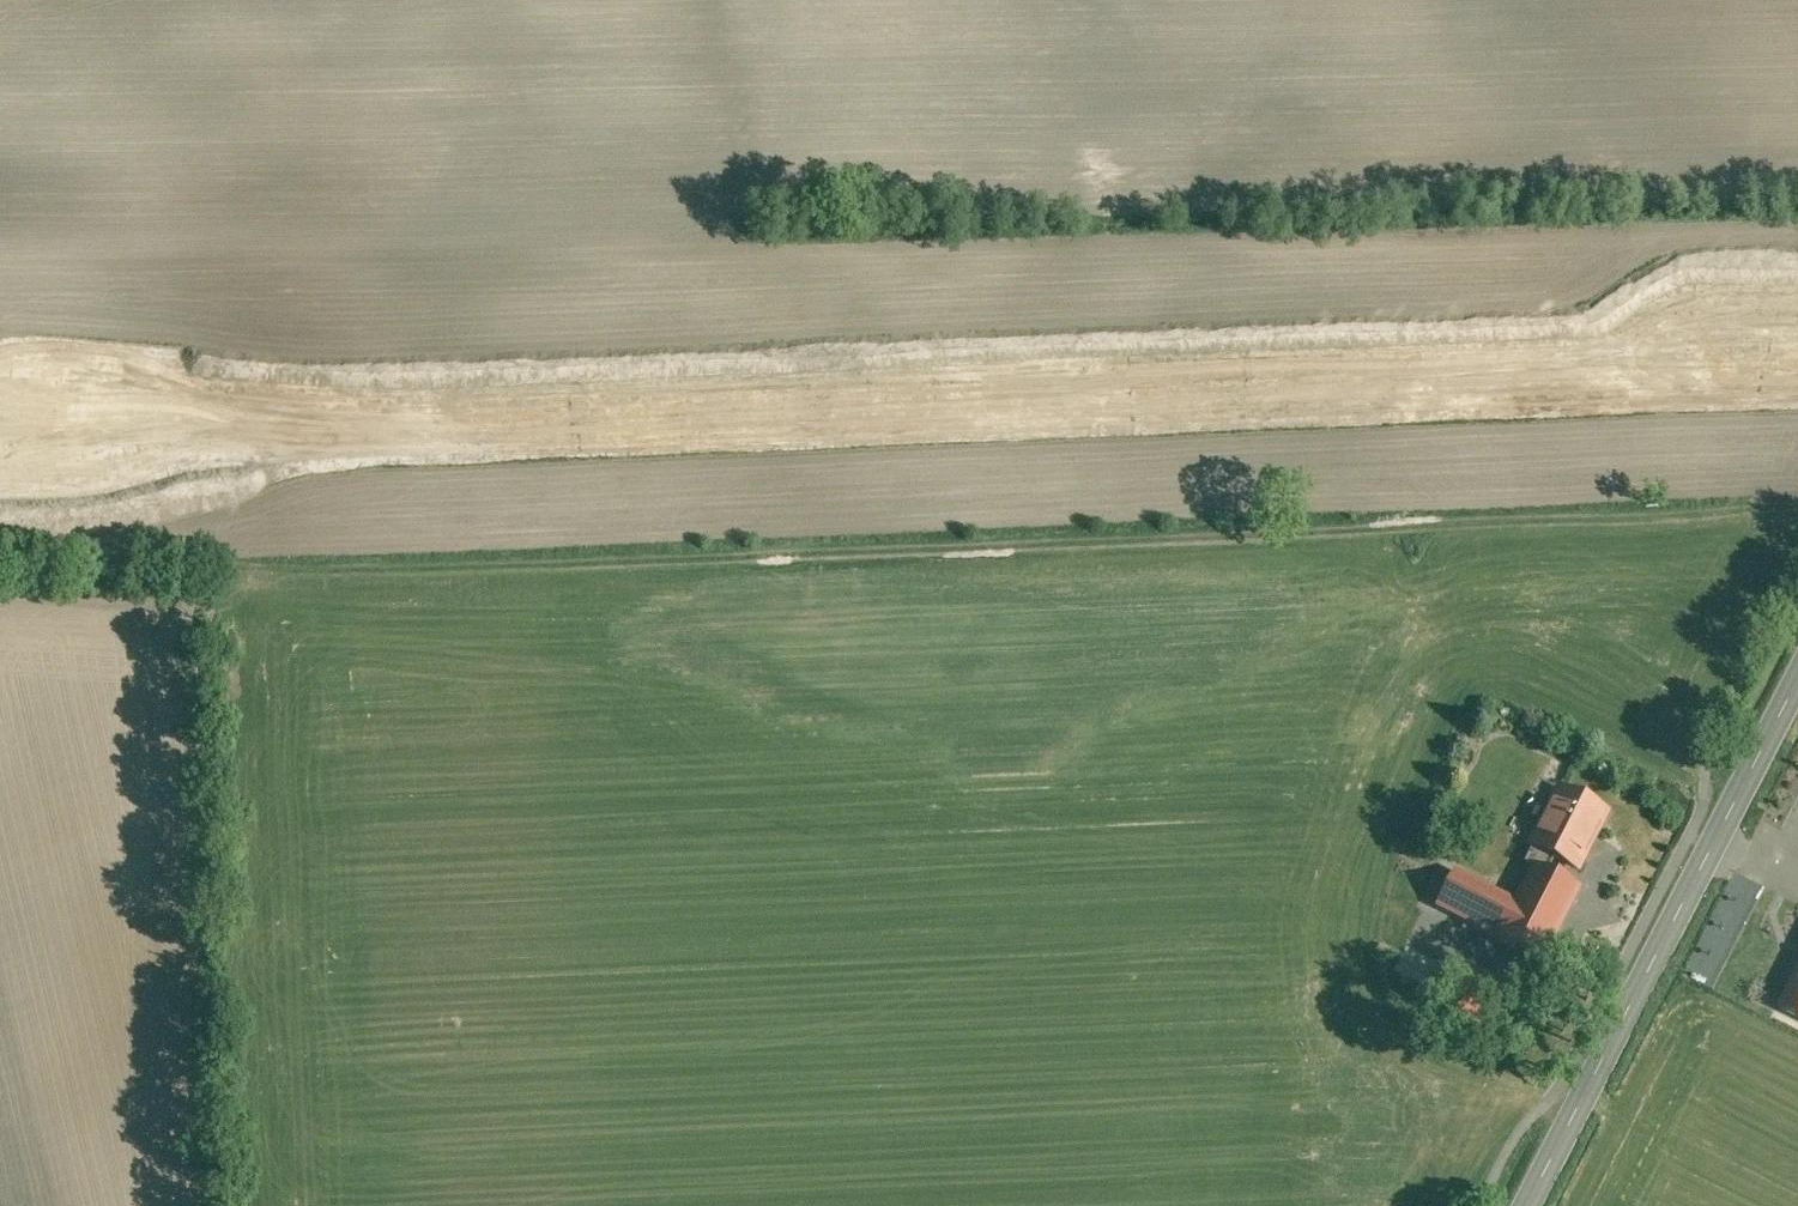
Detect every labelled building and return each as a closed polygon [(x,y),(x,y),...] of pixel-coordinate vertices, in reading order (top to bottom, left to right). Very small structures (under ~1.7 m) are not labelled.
[(1606,815),(1561,792),(1533,846),(1535,847),(1526,864),(1536,869),(1536,868),(1545,872),(1553,856),(1579,869),(1579,867),(1580,867),(1594,836),(1595,837),(1606,815)] [(1545,872),(1536,868),(1536,869),(1518,904),(1500,938),(1500,939),(1542,961),(1579,890),(1545,872)] [(1518,904),(1456,873),(1438,907),(1500,938),(1518,904)] [(1447,968),(1407,948),(1395,970),(1436,991),(1447,968)] [(1784,989),(1797,997),(1797,960),(1784,989)]
